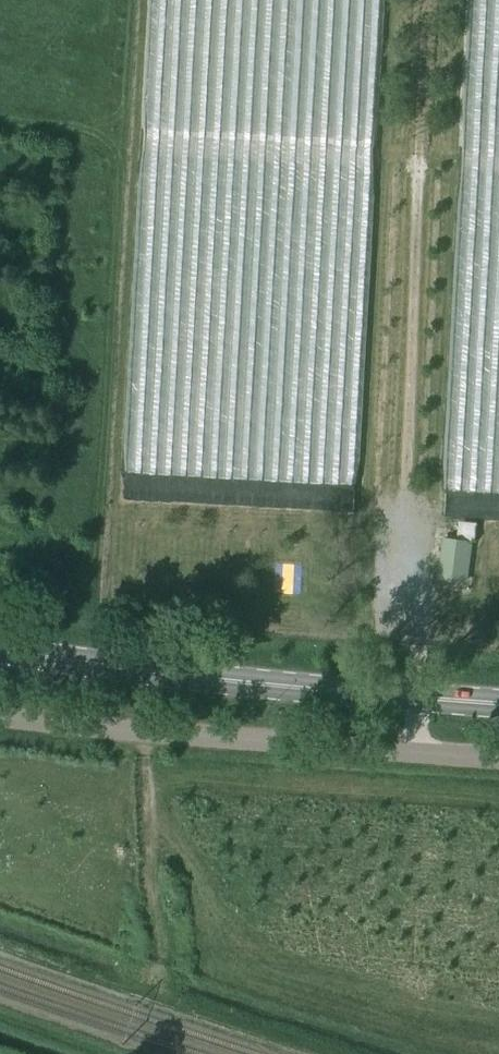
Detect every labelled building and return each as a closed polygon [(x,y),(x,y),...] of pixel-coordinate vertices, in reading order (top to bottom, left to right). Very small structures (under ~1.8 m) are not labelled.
[(445,537),(439,579),(463,582),(466,559),(473,560),(477,531),(457,529),(456,539),(445,537)]
